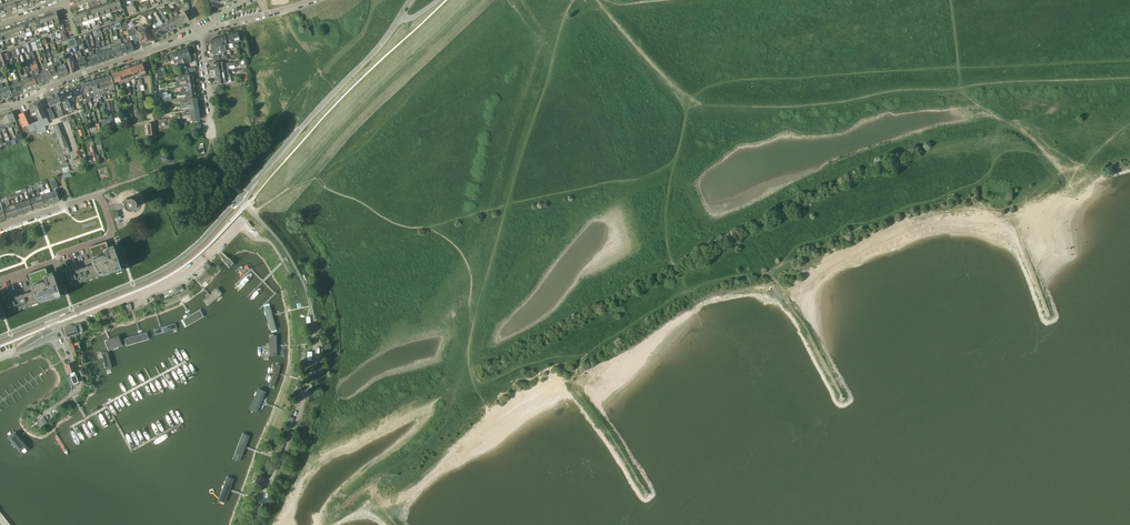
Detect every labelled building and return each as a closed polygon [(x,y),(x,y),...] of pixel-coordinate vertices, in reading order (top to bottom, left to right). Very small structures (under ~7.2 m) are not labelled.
[(11,1),(8,2),(11,12),(15,11),(14,10),(17,9),(14,0),(11,0),(11,1)] [(23,8),(20,0),(14,0),(17,9),(19,8),(20,9),(23,8)] [(113,2),(116,11),(122,9),(119,0),(116,0),(116,1),(113,2)] [(11,12),(8,2),(2,4),(5,13),(8,12),(8,13),(11,12)] [(111,2),(107,3),(111,13),(116,11),(113,2),(111,2)] [(105,15),(111,13),(107,3),(104,4),(104,5),(102,5),(105,15)] [(99,6),(96,7),(99,17),(105,15),(102,5),(99,6)] [(90,9),(94,19),(99,17),(96,7),(93,8),(90,9)] [(88,9),(85,11),(88,20),(94,19),(90,9),(88,10),(88,9)] [(81,12),(82,12),(79,13),(82,22),(88,20),(85,11),(81,12)] [(53,14),(51,14),(54,24),(55,28),(60,26),(59,22),(60,22),(56,12),(53,13),(53,14)] [(184,12),(179,15),(184,23),(189,20),(184,12)] [(73,14),(76,24),(82,22),(79,13),(77,14),(76,13),(73,14)] [(48,15),(45,16),(48,26),(54,24),(51,14),(48,15)] [(179,15),(173,18),(178,26),(184,23),(179,15)] [(42,17),(39,18),(42,28),(48,26),(45,16),(42,17)] [(33,20),(37,29),(42,28),(39,18),(37,19),(36,18),(33,20)] [(173,18),(168,21),(173,29),(178,26),(173,18)] [(30,21),(28,22),(31,31),(37,29),(33,20),(30,21)] [(173,29),(168,21),(163,24),(168,32),(173,29)] [(25,22),(22,23),(25,33),(31,31),(28,22),(25,23),(25,22)] [(16,26),(20,35),(25,33),(22,23),(19,24),(19,25),(16,26)] [(168,32),(163,24),(158,27),(163,35),(168,32)] [(14,26),(11,27),(14,37),(20,35),(16,26),(14,27),(14,26)] [(142,26),(139,27),(138,28),(139,30),(137,31),(142,43),(145,42),(146,42),(147,43),(150,42),(150,41),(151,40),(146,28),(145,28),(144,27),(142,26)] [(5,30),(8,39),(14,37),(11,27),(7,28),(8,29),(5,30)] [(135,27),(127,30),(129,37),(130,36),(133,35),(134,39),(135,38),(136,41),(136,42),(139,40),(135,27)] [(153,30),(157,38),(163,35),(158,27),(153,30)] [(3,41),(8,39),(5,30),(3,31),(2,30),(0,31),(0,33),(3,41)] [(228,36),(230,44),(232,43),(234,49),(237,48),(233,34),(228,36)] [(127,38),(124,39),(126,43),(128,54),(134,51),(133,45),(137,44),(136,42),(136,41),(135,38),(134,39),(133,35),(130,36),(129,37),(130,37),(127,38)] [(75,38),(69,39),(67,40),(69,48),(77,46),(75,38)] [(219,46),(221,52),(224,51),(220,38),(215,39),(217,47),(219,46)] [(120,39),(117,40),(119,46),(120,45),(123,55),(128,54),(125,44),(121,45),(120,39)] [(114,41),(114,43),(115,43),(116,49),(119,57),(123,55),(120,45),(119,46),(117,40),(114,41)] [(110,44),(110,45),(114,58),(119,57),(116,49),(115,43),(114,43),(110,44)] [(105,46),(109,60),(114,58),(110,45),(110,44),(105,46)] [(100,48),(102,53),(104,62),(109,60),(105,46),(100,47),(100,48)] [(100,47),(95,49),(96,54),(99,63),(104,62),(102,53),(100,48),(100,47)] [(188,63),(191,62),(190,56),(188,48),(183,50),(185,57),(187,57),(188,63)] [(93,51),(91,51),(94,65),(99,63),(96,54),(94,55),(93,51)] [(177,60),(179,66),(182,65),(177,51),(172,53),(172,54),(169,55),(168,55),(164,56),(166,62),(174,59),(175,61),(177,60)] [(66,59),(70,74),(76,72),(72,58),(70,52),(65,53),(66,59)] [(81,53),(76,54),(78,58),(77,58),(80,69),(88,67),(85,56),(82,57),(81,53)] [(56,56),(55,56),(57,62),(58,62),(63,75),(65,74),(65,75),(67,74),(67,73),(68,73),(66,68),(67,67),(66,62),(64,62),(64,64),(62,65),(59,59),(58,56),(58,55),(56,56)] [(52,62),(47,63),(48,66),(53,79),(58,77),(54,66),(53,64),(52,62)] [(58,62),(53,64),(54,66),(58,77),(63,75),(58,62)] [(143,64),(136,66),(141,78),(147,76),(145,72),(143,64)] [(42,66),(38,68),(44,83),(48,81),(43,68),(42,66)] [(43,68),(48,81),(53,79),(48,66),(43,68)] [(141,78),(136,66),(131,68),(133,76),(136,75),(137,80),(141,78)] [(38,68),(33,70),(34,72),(35,76),(39,85),(44,83),(38,68)] [(130,77),(133,76),(131,68),(125,70),(128,81),(131,80),(130,79),(130,77)] [(118,72),(122,83),(128,81),(125,70),(118,72)] [(112,74),(115,82),(118,81),(119,84),(122,83),(118,72),(112,74)] [(112,90),(115,89),(114,85),(111,75),(106,77),(109,87),(110,91),(109,91),(110,94),(113,93),(112,90)] [(26,79),(23,80),(27,89),(32,88),(28,78),(28,77),(28,76),(26,77),(26,79)] [(28,78),(32,88),(37,86),(33,76),(31,77),(30,78),(28,78)] [(106,77),(101,78),(105,92),(109,91),(110,91),(109,87),(106,77)] [(101,78),(96,80),(101,97),(103,97),(102,94),(104,93),(104,92),(105,92),(101,78)] [(20,82),(19,82),(23,91),(27,89),(23,80),(23,79),(21,79),(22,81),(20,82)] [(15,83),(14,84),(18,93),(23,91),(19,82),(19,81),(18,80),(16,81),(17,83),(15,83)] [(100,98),(101,97),(96,80),(91,81),(95,96),(96,98),(100,97),(100,98)] [(7,81),(2,82),(2,83),(3,85),(7,97),(13,95),(9,86),(7,81)] [(95,96),(91,81),(86,83),(89,92),(88,92),(90,98),(95,96)] [(9,86),(13,95),(18,93),(14,84),(13,82),(12,83),(12,85),(9,86)] [(86,83),(81,84),(81,85),(84,94),(86,103),(91,101),(90,98),(88,92),(89,92),(86,83)] [(84,94),(81,85),(75,87),(81,101),(80,101),(83,100),(81,94),(84,94)] [(81,101),(75,87),(70,89),(73,98),(76,97),(78,102),(80,101),(81,101)] [(73,98),(70,89),(65,91),(71,107),(74,106),(71,99),(73,98)] [(66,101),(68,108),(71,107),(65,91),(60,93),(63,102),(66,101)] [(162,92),(162,101),(172,99),(171,94),(167,94),(167,92),(162,92)] [(62,102),(58,93),(52,96),(58,111),(60,117),(64,116),(61,110),(62,109),(59,103),(62,102)] [(47,98),(50,107),(53,106),(55,112),(58,111),(52,96),(47,98)] [(28,106),(30,109),(29,110),(39,133),(46,130),(44,126),(50,124),(39,101),(28,106)] [(27,126),(30,132),(37,129),(39,133),(29,110),(17,115),(23,127),(27,126)] [(12,112),(6,114),(11,127),(12,127),(13,130),(15,129),(14,126),(12,123),(11,124),(11,122),(16,121),(12,112)] [(11,127),(6,114),(1,117),(4,125),(8,123),(9,125),(8,125),(9,128),(11,127)] [(156,134),(154,123),(147,124),(148,135),(156,134)] [(59,124),(53,126),(56,132),(64,155),(70,152),(64,135),(62,136),(62,135),(63,134),(59,124)] [(59,201),(56,191),(51,192),(54,203),(59,201)] [(54,203),(51,192),(46,194),(49,204),(54,203)] [(49,204),(46,194),(40,196),(44,206),(49,204)] [(44,206),(40,196),(36,197),(39,208),(44,206)] [(31,199),(34,209),(39,208),(36,197),(31,199)] [(124,203),(124,204),(124,205),(124,206),(125,206),(125,207),(125,208),(126,208),(126,209),(127,209),(128,210),(129,210),(130,210),(131,210),(132,210),(133,210),(134,210),(134,209),(135,209),(135,208),(136,208),(136,207),(137,207),(137,206),(137,205),(137,204),(137,203),(137,202),(137,201),(136,200),(136,199),(135,199),(135,198),(134,198),(133,198),(133,197),(132,197),(131,197),(130,197),(129,197),(128,197),(128,198),(127,198),(126,198),(126,199),(125,200),(125,201),(124,201),(124,202),(124,203)] [(33,210),(29,200),(24,201),(28,212),(33,210)] [(24,201),(19,203),(23,213),(28,212),(24,201)] [(19,203),(14,205),(18,215),(23,213),(19,203)] [(18,215),(14,205),(9,206),(13,217),(18,215)] [(4,208),(8,218),(13,217),(9,206),(4,208)] [(244,226),(250,233),(257,226),(251,219),(244,226)] [(70,286),(122,268),(118,256),(117,257),(115,250),(110,252),(106,241),(88,247),(94,264),(65,274),(70,286)] [(9,313),(61,295),(57,283),(56,283),(54,277),(49,278),(46,268),(28,274),(33,291),(5,300),(9,313)] [(204,303),(220,292),(215,285),(199,296),(204,303)] [(282,300),(276,302),(285,329),(291,327),(282,300)] [(130,303),(124,305),(126,312),(131,311),(132,308),(130,303)] [(185,329),(204,317),(200,310),(181,321),(185,329)] [(67,336),(77,333),(77,332),(83,331),(80,323),(72,326),(73,327),(65,330),(67,336)] [(153,337),(176,329),(174,324),(151,332),(153,337)] [(126,344),(149,335),(147,328),(124,337),(126,344)] [(108,351),(123,346),(119,335),(104,341),(108,351)] [(280,335),(272,335),(272,357),(280,357),(280,335)] [(97,354),(101,371),(108,369),(103,353),(97,354)] [(71,376),(73,383),(78,382),(71,363),(67,365),(68,369),(71,376)] [(283,365),(277,387),(282,388),(288,367),(283,365)] [(263,391),(254,413),(260,415),(269,393),(263,391)] [(47,422),(44,417),(38,421),(39,422),(34,425),(38,430),(42,427),(42,426),(47,422)] [(30,448),(15,431),(7,438),(22,455),(30,448)] [(247,435),(238,462),(245,465),(254,437),(247,435)] [(232,479),(224,503),(231,506),(240,481),(232,479)]
